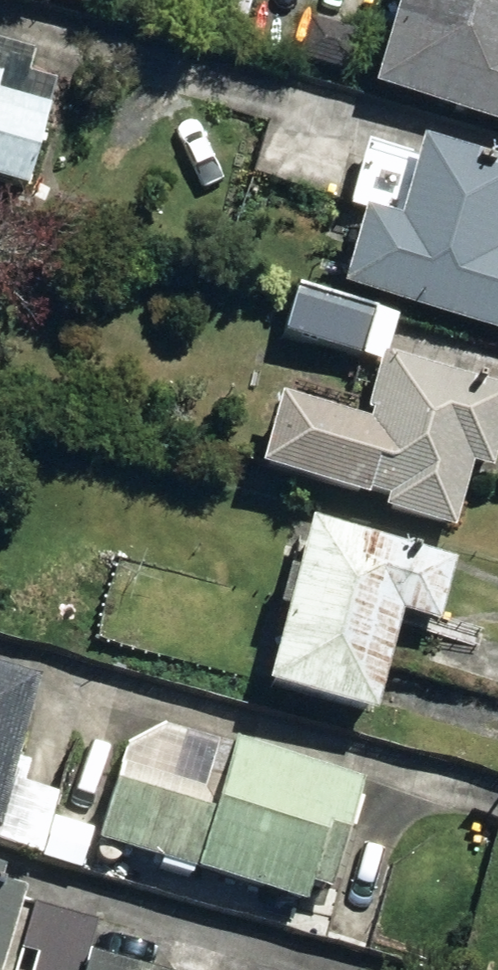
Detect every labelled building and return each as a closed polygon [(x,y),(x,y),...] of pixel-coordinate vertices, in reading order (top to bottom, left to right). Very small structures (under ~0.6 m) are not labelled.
[(497,136),(497,0),(391,0),(363,98),(497,136)] [(292,64),(341,77),(351,40),(301,27),(292,64)] [(13,195),(36,113),(0,102),(0,192),(13,195)] [(497,345),(497,264),(489,261),(497,226),(497,177),(405,152),(383,231),(350,222),(329,300),(497,345)] [(351,365),(363,323),(282,300),(270,343),(351,365)] [(368,366),(354,420),(359,422),(356,433),(267,408),(248,477),(356,507),(357,501),(375,508),(372,520),(441,538),(460,472),(479,477),(497,405),(497,400),(368,366)] [(254,699),(362,729),(390,623),(425,633),(442,568),(299,530),(254,699)] [(26,689),(0,682),(0,785),(26,689)] [(90,854),(292,915),(298,894),(318,900),(352,787),(223,749),(200,826),(107,798),(90,854)] [(12,902),(0,900),(0,945),(12,902)]
